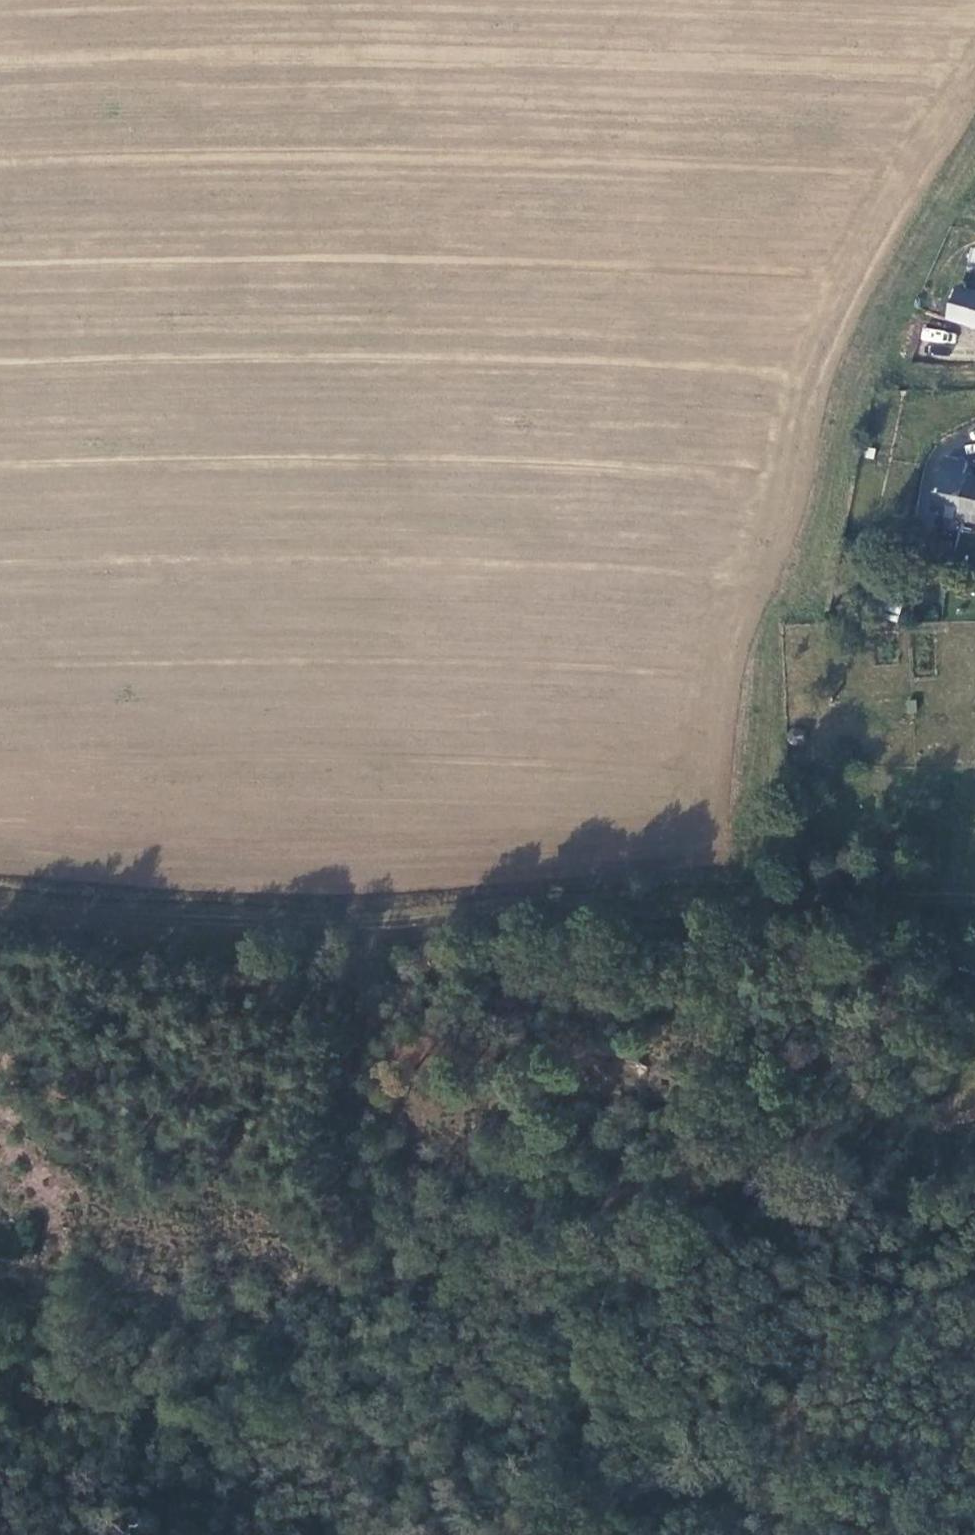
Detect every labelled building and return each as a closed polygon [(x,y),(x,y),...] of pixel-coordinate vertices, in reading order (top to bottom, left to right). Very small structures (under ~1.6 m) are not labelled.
[(970,327),(974,307),(974,291),(955,286),(946,321),(970,327)] [(923,327),(920,338),(952,346),(955,334),(923,327)] [(939,511),(966,515),(973,478),(968,477),(970,461),(948,458),(939,511)] [(974,517),(974,478),(973,478),(966,515),(974,517)] [(946,574),(953,574),(957,558),(945,558),(946,574)] [(972,558),(957,558),(953,574),(973,575),(972,558)] [(883,589),(877,614),(902,620),(908,595),(883,589)]
